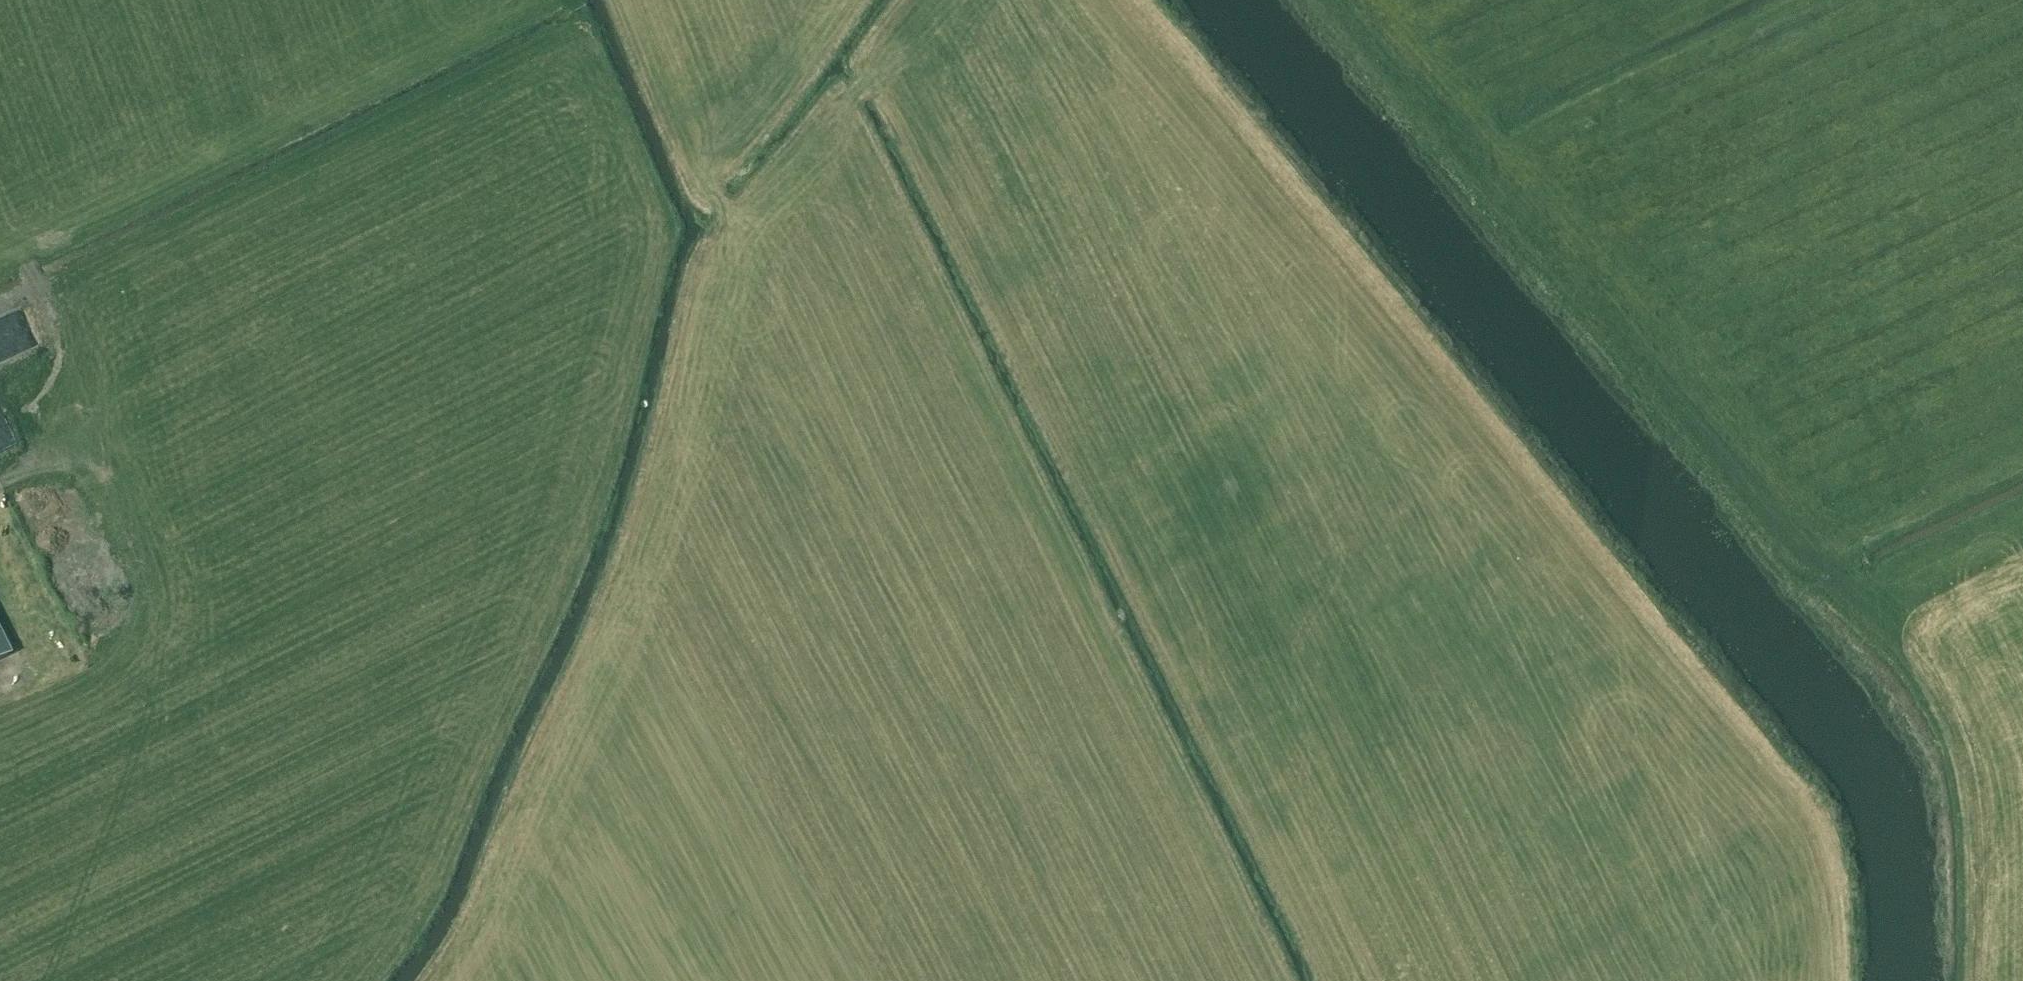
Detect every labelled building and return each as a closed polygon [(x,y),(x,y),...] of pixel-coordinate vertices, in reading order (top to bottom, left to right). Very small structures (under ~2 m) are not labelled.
[(0,627),(0,660),(13,653),(0,627)]
